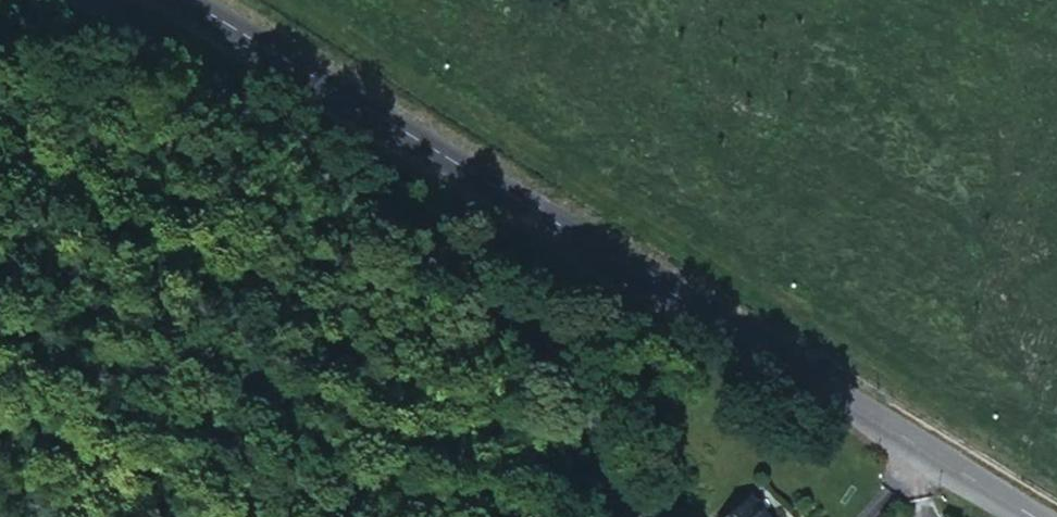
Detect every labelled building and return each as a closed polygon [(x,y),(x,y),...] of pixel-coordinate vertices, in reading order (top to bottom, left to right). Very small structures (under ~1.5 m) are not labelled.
[(726,516),(769,516),(750,496),(726,516)]
